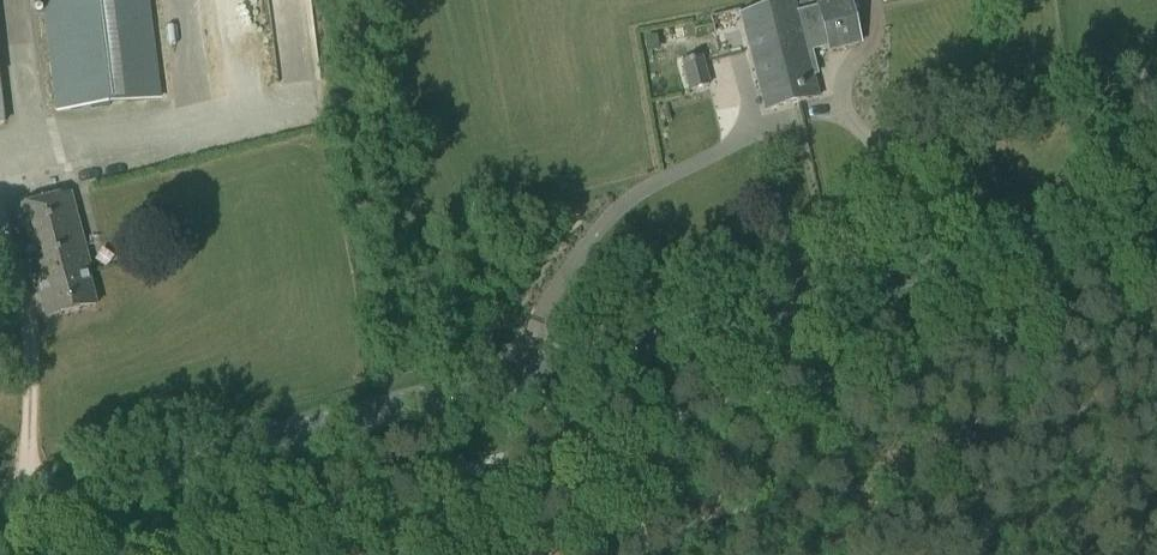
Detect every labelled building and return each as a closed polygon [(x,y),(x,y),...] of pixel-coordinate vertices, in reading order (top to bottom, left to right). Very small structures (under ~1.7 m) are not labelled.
[(147,0),(44,0),(58,110),(159,98),(147,0)] [(805,100),(819,96),(814,74),(817,73),(811,50),(829,45),(830,50),(861,42),(850,0),(833,0),(819,4),(819,7),(798,12),(795,0),(781,4),(805,100)] [(741,14),(752,56),(765,110),(799,101),(805,100),(781,4),(741,14)] [(704,58),(682,63),(690,94),(691,94),(711,89),(706,67),(704,58)] [(90,265),(90,262),(71,191),(13,207),(32,278),(37,277),(48,319),(96,306),(85,266),(90,265)]
